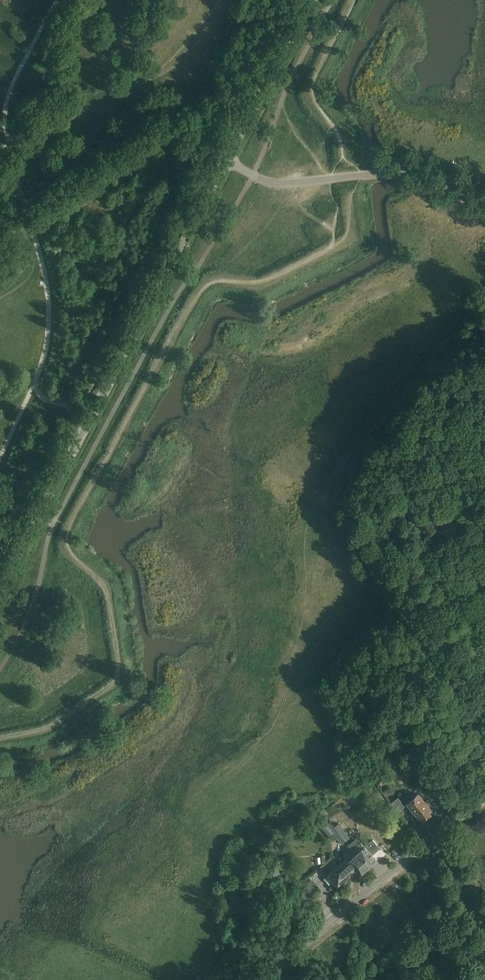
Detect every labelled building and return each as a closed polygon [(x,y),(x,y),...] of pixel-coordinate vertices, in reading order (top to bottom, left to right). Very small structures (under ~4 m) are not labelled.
[(407,803),(414,812),(420,819),(422,817),(423,819),(430,813),(429,812),(431,810),(418,794),(407,803)] [(376,799),(383,809),(388,805),(381,795),(376,799)] [(393,808),(397,813),(405,806),(401,801),(393,808)] [(342,828),(338,832),(346,841),(350,838),(342,828)] [(346,841),(338,832),(334,835),(342,844),(346,841)] [(352,849),(367,867),(375,859),(371,854),(379,847),(372,840),(364,846),(360,842),(352,849)] [(337,887),(351,876),(348,872),(353,868),(358,874),(367,867),(352,849),(343,857),(346,860),(339,866),(331,857),(320,867),(337,887)]
